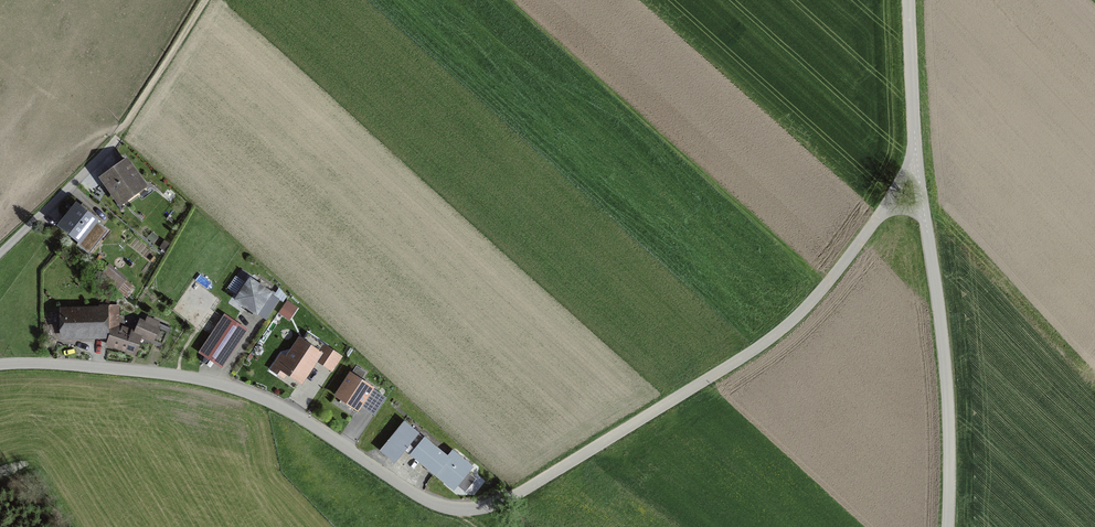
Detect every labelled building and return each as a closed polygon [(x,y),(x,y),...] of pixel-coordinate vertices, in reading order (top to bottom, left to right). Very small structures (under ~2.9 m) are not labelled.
[(124,157),(101,172),(119,201),(142,187),(124,157)] [(93,216),(75,202),(61,222),(79,235),(93,216)] [(125,279),(108,266),(100,276),(116,290),(125,279)] [(276,296),(249,277),(235,297),(263,315),(276,296)] [(279,313),(286,317),(292,309),(295,311),(297,308),(287,301),(279,313)] [(114,306),(61,307),(62,335),(107,334),(114,334),(114,306)] [(242,327),(223,315),(200,351),(219,363),(242,327)] [(168,328),(141,317),(131,338),(114,334),(107,334),(105,343),(133,352),(138,337),(161,345),(168,328)] [(286,359),(280,354),(271,367),(281,374),(286,367),(300,377),(314,356),(331,367),(339,355),(323,344),(318,350),(300,337),(286,359)] [(382,396),(350,374),(337,392),(355,406),(359,400),(372,410),(382,396)] [(402,423),(381,449),(391,457),(412,431),(402,423)] [(423,438),(411,452),(450,485),(455,480),(463,487),(470,479),(462,472),(468,465),(452,452),(447,458),(423,438)]
